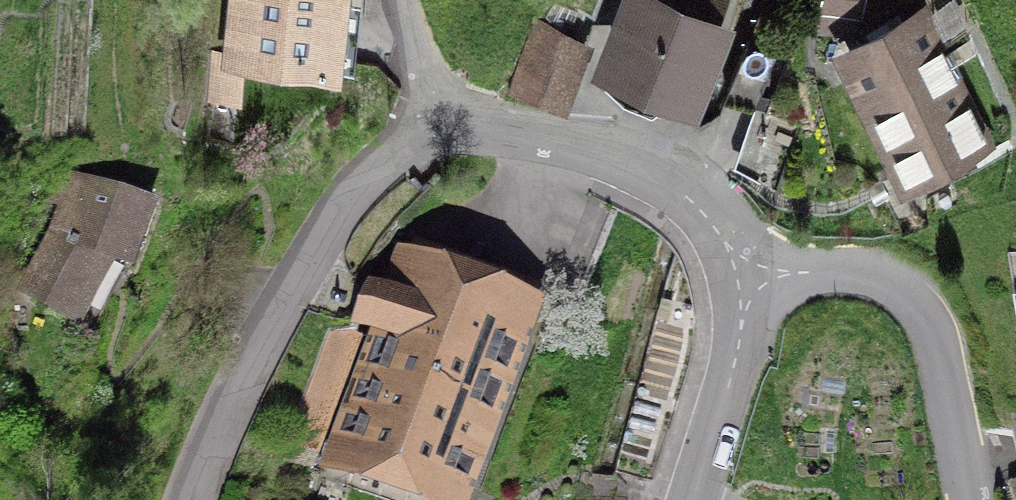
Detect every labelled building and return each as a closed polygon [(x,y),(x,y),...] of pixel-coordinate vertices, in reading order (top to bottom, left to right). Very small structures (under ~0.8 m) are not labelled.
[(223,80),(342,92),(350,0),(230,0),(223,80)] [(695,117),(733,21),(719,16),(726,0),(621,0),(591,76),(695,117)] [(821,5),(849,15),(855,0),(823,0),(821,5)] [(923,16),(829,65),(900,201),(993,156),(923,16)] [(589,57),(531,35),(505,104),(563,126),(589,57)] [(174,213),(83,181),(25,301),(95,344),(130,277),(153,283),(174,213)] [(538,318),(397,269),(386,300),(367,293),(348,350),(369,357),(324,486),(365,499),(474,499),(538,318)]
